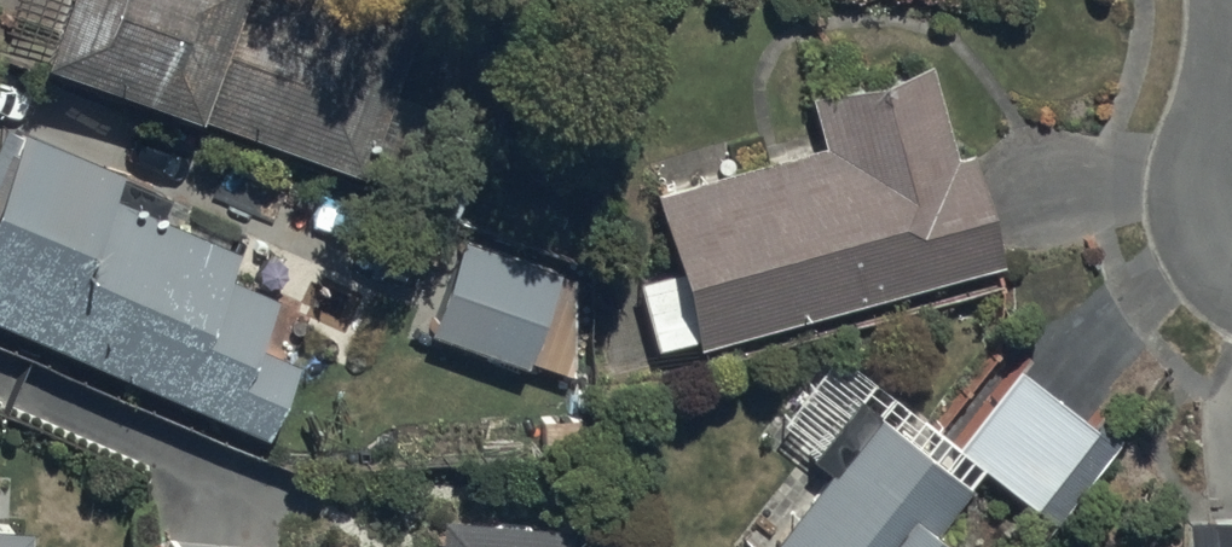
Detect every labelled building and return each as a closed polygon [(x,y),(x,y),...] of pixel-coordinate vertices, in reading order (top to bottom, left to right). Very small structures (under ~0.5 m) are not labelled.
[(330,0),(50,0),(27,60),(384,189),(415,104),(389,95),(413,30),(330,0)] [(701,342),(703,352),(1004,270),(973,156),(960,160),(936,70),(815,103),(829,152),(661,197),(682,273),(645,283),(664,352),(701,342)] [(270,442),(303,367),(263,350),(283,304),(232,282),(243,258),(115,202),(126,178),(25,134),(22,141),(7,135),(0,152),(0,325),(270,442)] [(576,276),(463,239),(428,335),(524,370),(527,362),(570,377),(576,276)] [(1025,373),(963,451),(1040,511),(1102,433),(1025,373)] [(936,546),(976,493),(854,400),(806,463),(831,482),(781,546),(938,546),(936,546)] [(1197,525),(1198,546),(1231,546),(1231,522),(1197,525)] [(579,536),(444,527),(443,546),(579,546),(579,536)] [(0,533),(0,546),(35,546),(35,535),(0,533)]
